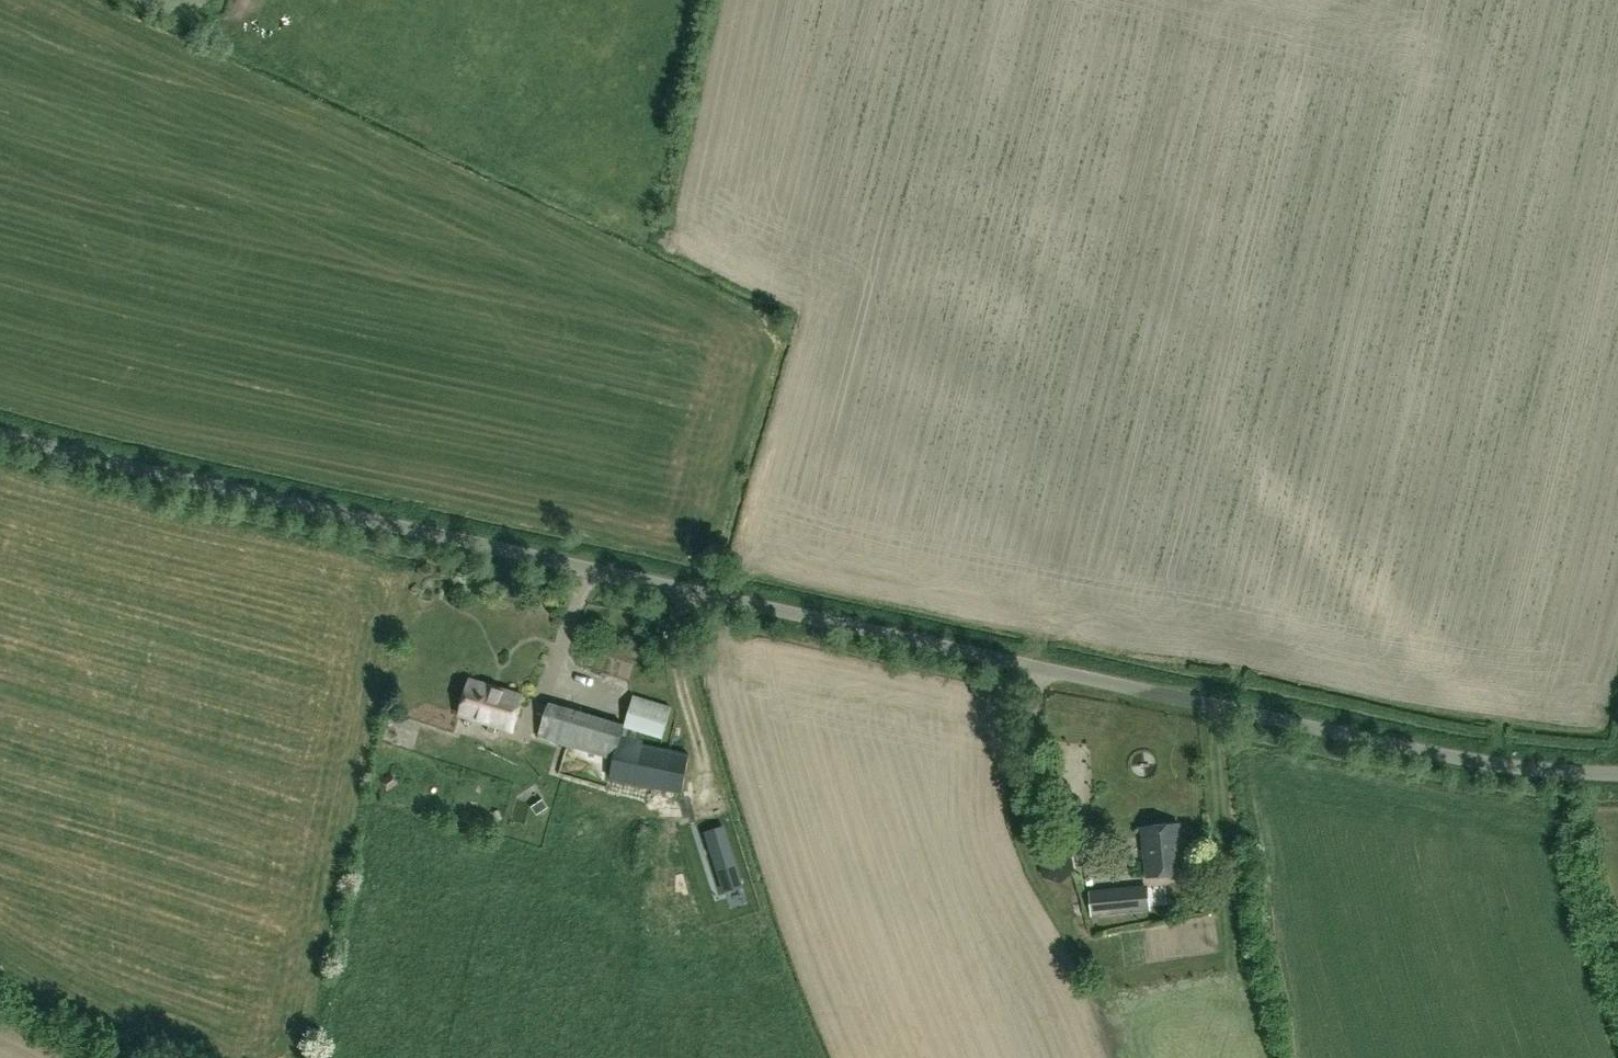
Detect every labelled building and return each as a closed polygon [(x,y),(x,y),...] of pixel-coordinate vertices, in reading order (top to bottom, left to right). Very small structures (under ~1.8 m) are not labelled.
[(469,680),(459,714),(511,729),(521,695),(469,680)] [(643,745),(644,740),(639,739),(641,731),(662,737),(670,708),(632,697),(624,726),(547,704),(537,737),(613,759),(608,778),(682,792),(688,754),(643,745)] [(386,792),(398,784),(391,774),(379,782),(386,792)] [(536,814),(547,806),(542,799),(531,806),(536,814)] [(1183,872),(1178,824),(1142,827),(1147,876),(1183,872)] [(723,827),(706,832),(724,891),(742,885),(723,827)] [(1091,917),(1150,911),(1148,885),(1089,891),(1091,917)]
